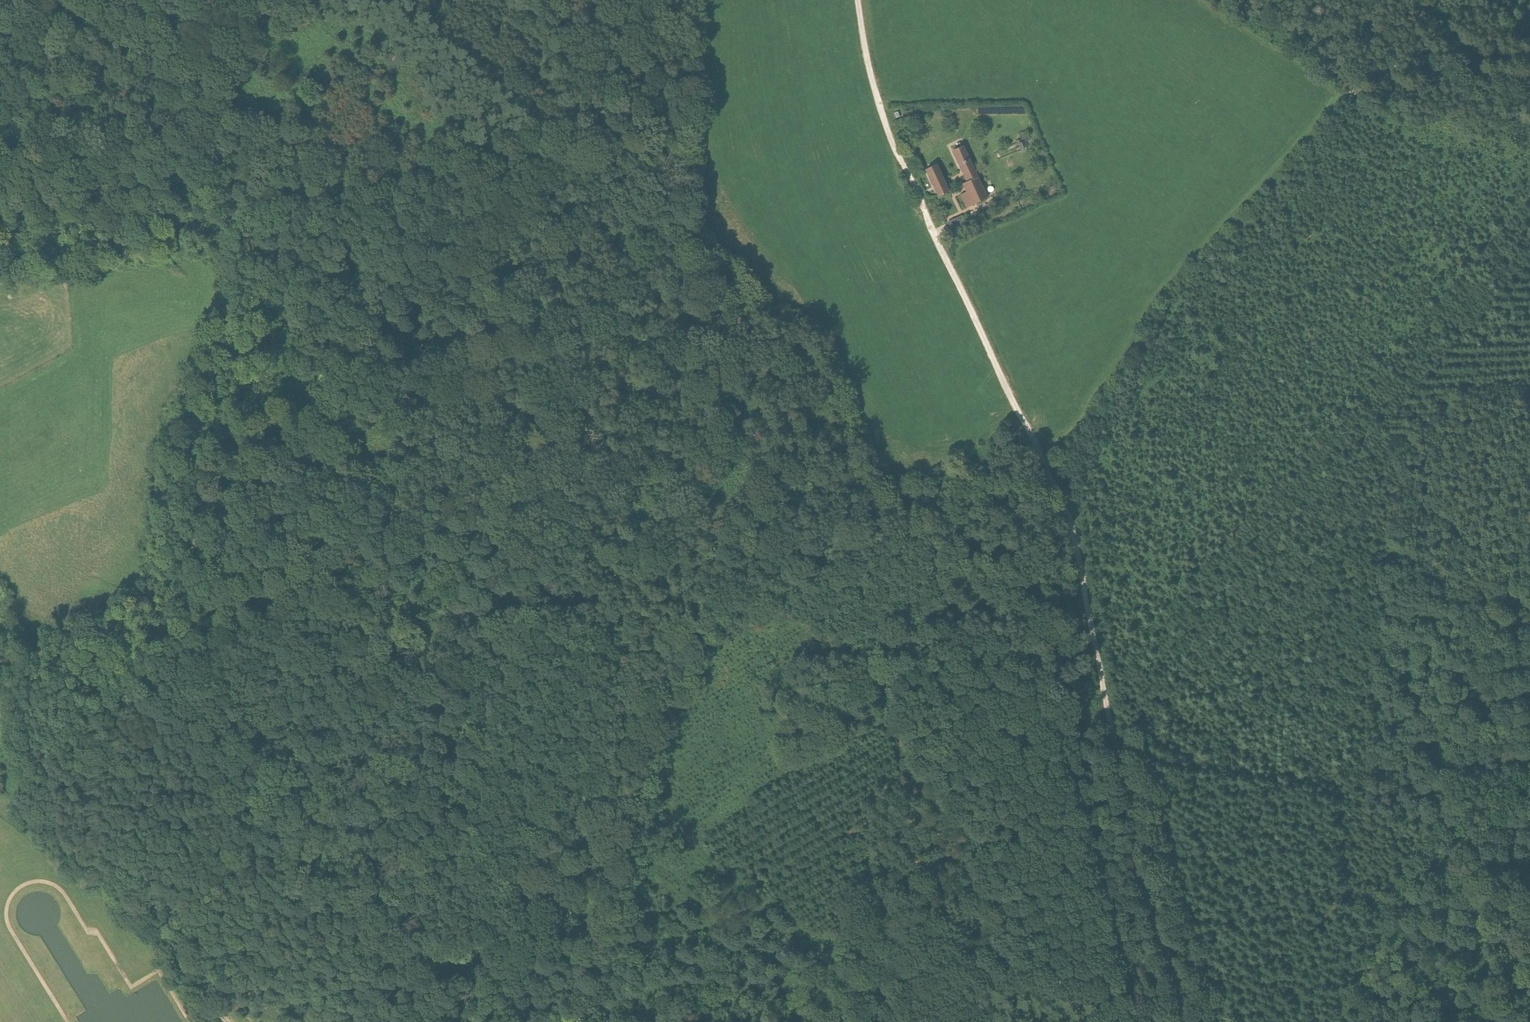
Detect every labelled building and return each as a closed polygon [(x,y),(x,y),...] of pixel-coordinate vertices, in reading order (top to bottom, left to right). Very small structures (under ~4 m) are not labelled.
[(1020,140),(1016,142),(1017,145),(1018,145),(1020,150),(1028,147),(1026,141),(1030,139),(1026,131),(1017,135),(1020,140)] [(963,146),(951,152),(965,183),(961,185),(965,193),(959,195),(966,209),(988,198),(963,146)] [(936,165),(926,170),(938,197),(949,192),(936,165)] [(961,216),(946,223),(953,237),(967,230),(961,216)]
